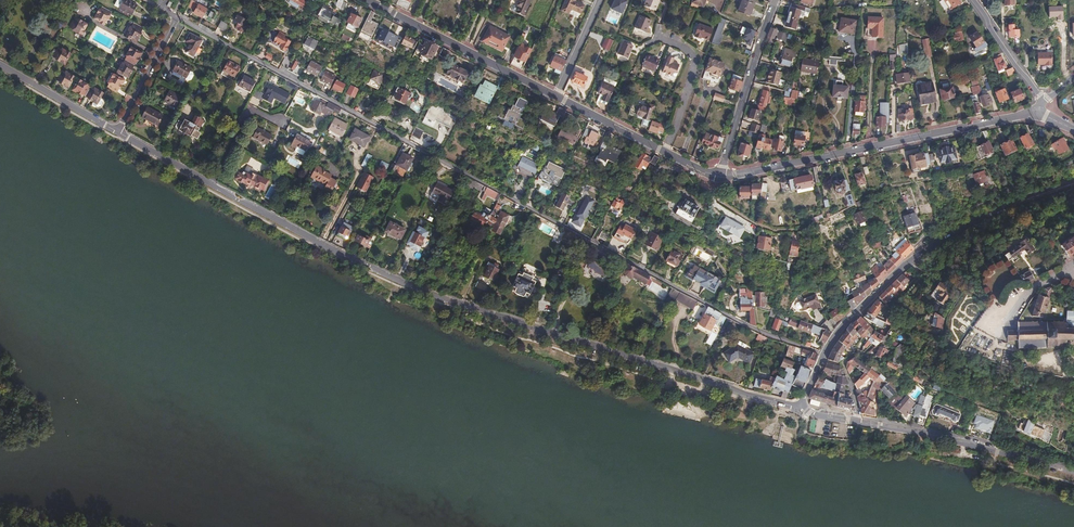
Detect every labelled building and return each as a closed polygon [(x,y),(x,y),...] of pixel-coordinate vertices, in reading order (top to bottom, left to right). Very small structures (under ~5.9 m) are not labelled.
[(127,0),(122,0),(118,8),(131,15),(136,5),(127,0)] [(293,5),(304,11),(308,3),(302,0),(290,0),(294,2),(293,5)] [(517,2),(515,6),(518,7),(515,13),(523,17),(531,0),(513,0),(517,2)] [(570,0),(566,0),(561,12),(578,20),(584,7),(576,3),(570,0)] [(612,9),(622,13),(627,1),(625,0),(615,0),(612,9)] [(643,9),(655,14),(660,0),(647,0),(643,9)] [(737,11),(748,15),(751,8),(752,8),(754,4),(749,2),(750,0),(742,0),(737,11)] [(950,9),(961,2),(960,0),(944,0),(950,9)] [(196,4),(191,1),(187,6),(193,10),(196,4)] [(330,8),(323,4),(318,14),(329,20),(332,12),(329,11),(330,8)] [(202,18),(207,10),(198,5),(194,13),(202,18)] [(102,7),(95,19),(104,24),(112,12),(102,7)] [(212,13),(207,10),(202,18),(207,21),(212,13)] [(371,20),(374,12),(370,10),(357,36),(368,42),(377,23),(371,20)] [(247,22),(249,23),(250,22),(248,21),(250,17),(244,13),(241,17),(238,15),(232,25),(242,30),(247,22)] [(358,17),(351,14),(347,22),(357,28),(362,19),(361,19),(362,18),(359,16),(358,17)] [(652,19),(640,14),(635,27),(646,32),(652,19)] [(230,21),(223,17),(219,23),(226,28),(230,21)] [(712,43),(719,45),(722,35),(721,34),(726,20),(720,17),(712,43)] [(798,20),(788,17),(785,27),(795,30),(798,20)] [(883,18),(868,17),(867,36),(882,37),(883,18)] [(856,21),(841,18),(838,31),(853,34),(856,21)] [(87,25),(75,19),(69,28),(82,35),(87,25)] [(135,42),(143,27),(133,22),(126,36),(135,42)] [(1018,30),(1014,31),(1013,23),(1008,23),(1008,25),(1005,26),(1005,32),(1009,32),(1009,37),(1019,37),(1018,30)] [(713,29),(699,24),(694,37),(700,39),(701,37),(709,40),(713,29)] [(770,28),(768,36),(767,40),(771,41),(773,34),(775,35),(776,31),(780,31),(781,29),(772,26),(771,28),(770,28)] [(496,28),(495,30),(490,27),(485,36),(490,38),(488,42),(498,47),(500,43),(504,45),(508,37),(504,35),(505,33),(496,28)] [(753,34),(757,35),(758,32),(747,28),(744,34),(745,34),(744,35),(744,34),(742,38),(747,39),(746,42),(750,43),(753,34)] [(983,42),(974,28),(973,28),(967,32),(966,34),(976,48),(983,42)] [(398,37),(382,29),(378,38),(393,46),(398,37)] [(775,35),(775,38),(784,41),(787,33),(780,31),(776,31),(775,35)] [(961,31),(956,32),(957,35),(954,36),(955,40),(958,39),(958,41),(963,39),(961,31)] [(279,46),(286,35),(280,32),(273,42),(279,46)] [(202,39),(190,33),(186,40),(189,42),(185,50),(186,51),(186,52),(188,53),(188,52),(193,55),(202,39)] [(340,38),(347,42),(350,38),(342,34),(340,38)] [(287,36),(286,35),(279,46),(281,46),(280,48),(285,51),(288,46),(291,48),(293,45),(289,43),(290,41),(287,40),(288,38),(286,38),(287,36)] [(416,41),(404,35),(401,43),(405,46),(406,45),(410,47),(411,45),(413,47),(416,41)] [(317,41),(308,36),(303,44),(313,50),(317,41)] [(609,51),(613,41),(605,37),(601,47),(609,51)] [(932,56),(928,38),(922,40),(925,58),(932,56)] [(419,43),(415,50),(430,58),(436,47),(425,41),(423,46),(419,43)] [(634,45),(624,41),(618,54),(629,58),(634,45)] [(896,54),(907,54),(906,43),(897,45),(896,54)] [(510,64),(525,71),(534,51),(526,47),(526,46),(521,44),(520,47),(518,46),(510,64)] [(987,46),(973,52),(975,58),(989,53),(987,46)] [(65,64),(70,54),(58,47),(53,57),(65,64)] [(446,59),(450,51),(442,47),(438,55),(446,59)] [(125,60),(134,65),(141,53),(132,48),(125,60)] [(1002,52),(999,48),(990,54),(992,58),(999,54),(1002,52)] [(1046,66),(1048,66),(1049,59),(1051,59),(1052,50),(1046,50),(1046,53),(1038,53),(1038,64),(1046,65),(1046,66)] [(792,53),(784,51),(784,54),(783,54),(780,63),(789,66),(792,56),(791,56),(792,53)] [(264,58),(271,61),(273,56),(266,53),(264,58)] [(659,59),(647,54),(642,65),(654,71),(659,59)] [(999,54),(992,58),(998,73),(1003,71),(1001,69),(1005,67),(1003,63),(999,54)] [(666,55),(663,63),(665,64),(660,76),(674,81),(679,71),(677,70),(679,65),(672,62),(674,58),(666,55)] [(845,57),(824,55),(823,59),(829,60),(829,64),(836,65),(837,60),(844,61),(845,57)] [(555,68),(561,71),(565,61),(559,58),(556,56),(555,57),(554,57),(550,65),(555,67),(555,68)] [(222,71),(233,77),(240,65),(228,59),(222,71)] [(724,64),(710,59),(706,71),(711,73),(711,75),(719,78),(724,64)] [(818,62),(802,59),(800,71),(817,74),(818,62)] [(118,72),(127,77),(134,65),(125,60),(118,72)] [(191,68),(178,61),(173,71),(181,75),(185,78),(190,70),(191,68)] [(317,75),(322,66),(311,61),(306,70),(317,75)] [(296,66),(291,63),(287,69),(293,72),(296,66)] [(468,72),(451,64),(446,74),(463,83),(468,72)] [(1015,72),(1012,67),(1005,70),(1008,76),(1015,72)] [(770,72),(769,76),(769,77),(768,81),(778,85),(782,71),(772,68),(771,72),(770,72)] [(61,70),(56,80),(68,87),(73,78),(61,70)] [(192,71),(190,70),(185,78),(185,79),(187,81),(191,80),(193,75),(192,71)] [(334,76),(326,71),(321,80),(330,85),(334,76)] [(381,75),(374,71),(370,78),(375,81),(373,85),(376,86),(381,78),(380,77),(381,75)] [(583,85),(586,77),(576,73),(573,81),(574,82),(573,83),(581,86),(582,85),(583,85)] [(910,83),(909,73),(895,74),(897,84),(910,83)] [(123,79),(114,74),(107,87),(116,92),(123,79)] [(739,87),(741,87),(742,82),(739,81),(740,77),(733,74),(732,78),(733,79),(730,88),(738,91),(739,87)] [(254,81),(243,75),(238,85),(249,91),(254,81)] [(499,89),(505,79),(501,77),(496,86),(484,80),(480,88),(478,87),(475,94),(482,98),(481,100),(488,104),(496,88),(499,89)] [(603,82),(615,87),(616,83),(604,78),(603,82)] [(297,90),(299,86),(287,79),(285,83),(297,90)] [(73,89),(85,96),(91,87),(79,80),(73,89)] [(335,80),(332,87),(341,92),(344,85),(335,80)] [(832,96),(846,98),(848,87),(842,86),(843,81),(836,80),(835,85),(833,85),(832,96)] [(610,98),(615,87),(603,82),(598,93),(603,95),(601,100),(607,103),(609,98),(610,98)] [(936,102),(933,82),(916,85),(920,103),(924,103),(925,104),(936,102)] [(254,89),(250,97),(260,102),(261,99),(270,104),(272,99),(283,105),(288,95),(269,85),(264,95),(254,89)] [(982,93),(979,85),(971,87),(973,95),(977,94),(980,93),(982,93)] [(358,89),(351,86),(347,93),(354,97),(358,89)] [(412,94),(397,86),(395,91),(398,93),(395,98),(404,103),(407,97),(410,99),(412,94)] [(949,87),(949,86),(942,88),(942,89),(939,89),(941,100),(954,97),(952,87),(949,87)] [(91,87),(85,96),(97,103),(102,94),(91,87)] [(769,97),(770,93),(771,92),(769,92),(769,89),(764,87),(763,90),(762,90),(761,93),(762,94),(769,97)] [(432,93),(422,89),(420,94),(429,98),(432,93)] [(996,94),(999,102),(1008,99),(1004,90),(999,92),(998,89),(995,90),(996,93),(996,94)] [(1023,98),(1019,89),(1010,93),(1014,102),(1015,101),(1015,102),(1016,103),(1019,101),(1020,100),(1019,100),(1023,98)] [(182,97),(170,91),(164,101),(176,107),(182,97)] [(714,99),(722,102),(724,96),(716,93),(714,99)] [(980,97),(982,103),(983,106),(993,103),(991,97),(989,97),(988,94),(981,96),(980,93),(977,94),(978,97),(980,97)] [(769,97),(762,94),(762,95),(761,95),(760,97),(761,98),(759,102),(758,105),(757,108),(765,110),(769,97)] [(505,107),(502,105),(500,109),(502,110),(500,116),(505,118),(502,124),(513,131),(516,125),(524,129),(527,121),(518,116),(522,108),(524,109),(528,101),(519,96),(515,105),(514,104),(511,109),(506,106),(505,107)] [(784,104),(794,106),(796,99),(790,98),(784,96),(783,100),(785,100),(784,104)] [(856,101),(854,111),(863,112),(864,96),(860,96),(859,101),(856,101)] [(971,100),(975,113),(980,112),(976,98),(971,100)] [(325,107),(326,106),(315,100),(310,109),(328,119),(333,111),(325,107)] [(340,108),(328,102),(326,106),(325,107),(333,111),(337,113),(340,108)] [(886,122),(889,122),(889,102),(880,102),(879,117),(876,117),(876,127),(885,127),(886,122)] [(651,120),(652,120),(648,118),(651,110),(653,110),(654,106),(649,104),(647,108),(632,103),(629,114),(642,118),(640,125),(649,128),(651,120)] [(438,107),(432,104),(426,116),(436,121),(437,117),(452,125),(456,116),(447,111),(448,109),(440,105),(438,107)] [(565,111),(565,110),(558,106),(554,115),(544,110),(541,117),(555,124),(558,117),(561,119),(562,118),(565,111)] [(145,121),(157,127),(163,116),(147,107),(142,117),(145,119),(145,121)] [(911,118),(914,118),(914,114),(912,114),(912,108),(905,109),(905,110),(898,112),(899,121),(912,119),(911,118)] [(760,112),(751,109),(748,118),(757,121),(760,112)] [(571,115),(565,111),(562,118),(568,121),(571,115)] [(184,119),(178,130),(190,136),(190,135),(196,138),(199,132),(197,131),(203,120),(202,120),(194,116),(190,122),(184,119)] [(346,124),(335,118),(329,130),(340,136),(346,124)] [(649,128),(648,130),(656,133),(657,131),(662,133),(664,128),(665,128),(666,123),(660,121),(660,123),(651,120),(649,128)] [(581,132),(563,123),(559,133),(577,142),(581,132)] [(752,123),(750,131),(756,133),(759,134),(762,126),(752,123)] [(406,133),(411,135),(415,126),(411,124),(406,133)] [(852,133),(859,134),(860,124),(853,124),(852,133)] [(415,126),(411,135),(420,139),(424,131),(415,126)] [(271,136),(256,128),(251,137),(266,145),(271,136)] [(371,137),(355,128),(349,139),(364,147),(367,141),(368,142),(371,137)] [(986,130),(982,131),(985,140),(990,138),(986,130)] [(305,151),(310,141),(307,139),(309,136),(301,132),(299,135),(296,133),(290,145),(295,148),(294,150),(295,151),(301,155),(303,154),(305,151)] [(706,133),(702,142),(717,148),(718,144),(720,144),(722,138),(718,136),(718,138),(706,133)] [(759,134),(755,150),(760,151),(762,146),(763,146),(763,148),(769,150),(771,140),(764,139),(764,136),(759,134)] [(1033,144),(1027,134),(1020,138),(1025,148),(1033,144)] [(784,136),(779,135),(778,139),(775,138),(772,148),(781,150),(784,136)] [(793,135),(793,141),(792,145),(802,145),(803,136),(794,135),(793,135)] [(310,141),(315,144),(317,140),(309,136),(307,139),(310,141)] [(599,154),(613,162),(620,151),(607,144),(610,139),(605,136),(600,146),(603,147),(599,154)] [(1067,148),(1061,139),(1053,144),(1059,154),(1067,148)] [(1015,150),(1011,140),(1000,145),(1005,155),(1007,154),(1008,155),(1014,152),(1015,150)] [(993,153),(988,142),(975,148),(981,159),(993,153)] [(745,144),(741,143),(737,156),(742,158),(743,155),(748,157),(751,146),(748,146),(749,144),(745,143),(745,144)] [(948,148),(948,147),(942,148),(942,149),(938,150),(940,162),(945,161),(945,162),(951,161),(951,160),(956,159),(953,147),(948,148)] [(413,158),(403,153),(397,165),(406,170),(413,158)] [(642,164),(647,166),(649,162),(651,158),(642,153),(635,165),(639,168),(640,167),(642,164)] [(927,153),(909,157),(912,169),(930,164),(930,163),(928,155),(927,153)] [(654,165),(659,157),(654,155),(651,158),(649,162),(654,165)] [(535,174),(539,164),(522,156),(517,165),(535,174)] [(557,186),(565,169),(549,162),(547,166),(545,165),(542,172),(541,172),(539,175),(538,177),(538,178),(539,179),(540,179),(541,179),(541,178),(542,178),(557,186)] [(388,172),(392,174),(396,166),(392,164),(388,172)] [(324,170),(316,165),(311,175),(321,181),(320,182),(325,185),(323,188),(327,190),(326,191),(330,193),(336,181),(331,178),(332,175),(324,171),(324,170)] [(973,172),(968,173),(970,179),(974,177),(977,186),(988,182),(988,181),(991,180),(989,176),(987,177),(985,171),(973,175),(973,172)] [(261,189),(263,191),(268,181),(252,173),(250,176),(243,172),(241,175),(238,173),(235,179),(249,186),(251,186),(251,185),(254,186),(254,187),(255,189),(258,191),(260,190),(261,189)] [(372,177),(363,172),(355,186),(365,192),(372,177)] [(864,183),(861,172),(855,174),(857,185),(864,183)] [(795,188),(795,189),(812,186),(810,175),(793,178),(793,179),(789,180),(790,189),(795,188)] [(480,191),(483,185),(468,177),(464,184),(472,189),(473,188),(480,191)] [(849,189),(845,179),(836,182),(836,180),(833,181),(836,192),(838,192),(839,193),(841,194),(843,193),(844,192),(845,190),(849,189)] [(780,182),(782,192),(789,191),(787,181),(780,182)] [(453,191),(436,182),(431,191),(440,196),(437,201),(445,205),(453,191)] [(271,184),(265,197),(270,199),(277,187),(271,184)] [(751,194),(752,194),(756,194),(756,192),(759,191),(759,184),(751,184),(751,185),(751,192),(751,194)] [(541,185),(538,191),(549,196),(552,191),(541,185)] [(748,192),(751,192),(751,185),(748,185),(748,186),(739,186),(739,197),(748,197),(748,192)] [(494,208),(501,195),(487,187),(485,190),(496,197),(496,198),(484,192),(479,203),(493,210),(494,208)] [(561,195),(559,193),(557,198),(559,199),(555,206),(562,210),(566,203),(573,207),(575,202),(568,199),(569,197),(562,193),(561,195)] [(850,194),(844,196),(848,207),(854,205),(850,194)] [(617,195),(612,205),(617,208),(618,205),(621,207),(625,201),(620,198),(621,197),(617,195)] [(582,199),(579,205),(581,206),(572,222),(581,227),(585,220),(586,221),(596,201),(588,196),(587,198),(582,199)] [(674,214),(691,223),(694,218),(693,217),(698,207),(685,200),(681,198),(678,203),(681,205),(679,209),(678,208),(674,214)] [(509,215),(494,208),(493,210),(491,214),(495,216),(490,226),(492,227),(491,230),(501,234),(509,215)] [(866,220),(862,211),(853,215),(858,224),(866,220)] [(471,219),(489,228),(490,226),(495,216),(491,214),(488,212),(486,213),(483,212),(482,214),(478,212),(476,214),(474,213),(471,219)] [(915,213),(909,215),(913,226),(918,224),(915,213)] [(913,226),(909,215),(904,217),(907,228),(913,226)] [(746,227),(726,216),(720,226),(740,238),(746,227)] [(347,229),(349,226),(343,223),(341,226),(338,232),(346,236),(349,231),(347,229)] [(400,239),(404,230),(390,223),(385,231),(400,239)] [(624,226),(622,229),(619,227),(614,235),(618,237),(620,235),(625,239),(623,244),(626,245),(630,241),(635,232),(624,226)] [(428,232),(418,227),(416,231),(418,231),(417,233),(413,231),(406,243),(415,248),(414,250),(417,252),(420,247),(418,246),(423,237),(425,239),(428,232)] [(663,238),(651,232),(645,244),(656,250),(663,238)] [(355,240),(369,248),(372,242),(369,240),(370,238),(365,235),(364,238),(358,235),(355,240)] [(771,238),(758,236),(756,248),(769,250),(771,238)] [(1069,258),(1073,254),(1073,237),(1061,246),(1069,258)] [(1005,256),(1009,262),(1024,249),(1028,254),(1034,249),(1026,238),(1019,243),(1020,244),(1005,256)] [(439,245),(447,250),(450,244),(441,240),(439,245)] [(797,242),(790,241),(787,260),(796,261),(797,257),(795,256),(797,242)] [(907,241),(896,252),(902,259),(913,248),(907,241)] [(873,251),(882,248),(880,242),(871,244),(873,251)] [(713,252),(706,249),(704,252),(697,248),(693,255),(708,263),(713,252)] [(478,250),(475,255),(483,259),(485,254),(478,250)] [(682,257),(671,251),(665,261),(676,267),(682,257)] [(896,252),(889,259),(895,266),(897,264),(902,259),(896,252)] [(615,273),(615,272),(618,265),(591,253),(585,266),(602,275),(605,268),(615,273)] [(889,259),(883,265),(888,273),(895,266),(889,259)] [(883,265),(881,261),(870,269),(877,275),(875,276),(875,278),(868,282),(871,290),(888,273),(883,265)] [(501,265),(496,263),(494,268),(487,265),(484,272),(486,273),(485,275),(494,280),(495,277),(497,278),(499,275),(497,274),(501,265)] [(662,286),(663,283),(656,279),(627,263),(623,270),(625,275),(628,277),(633,276),(649,284),(651,280),(662,286)] [(700,283),(706,272),(694,265),(692,269),(690,269),(686,276),(693,280),(693,279),(700,283)] [(931,275),(923,269),(920,273),(929,279),(931,275)] [(1026,273),(1020,277),(1024,283),(1034,278),(1027,270),(1025,272),(1026,273)] [(707,288),(713,292),(718,284),(717,283),(719,279),(707,271),(706,272),(700,283),(708,288),(707,288)] [(527,292),(531,294),(536,281),(533,279),(534,277),(524,272),(523,275),(519,273),(513,286),(517,287),(516,290),(516,293),(523,296),(526,295),(527,292)] [(864,273),(851,278),(852,280),(854,284),(860,280),(866,278),(864,273)] [(908,281),(902,275),(891,286),(897,292),(908,281)] [(914,282),(924,285),(925,279),(916,276),(914,282)] [(944,305),(953,291),(940,281),(935,288),(942,293),(937,299),(944,305)] [(871,290),(868,282),(863,286),(862,284),(860,285),(861,287),(865,296),(871,290)] [(897,292),(891,286),(879,298),(882,302),(883,301),(889,296),(889,297),(892,295),(895,299),(899,295),(897,292)] [(853,293),(852,293),(855,300),(853,302),(855,305),(865,296),(861,287),(856,289),(855,287),(851,289),(853,293)] [(668,295),(676,299),(680,292),(672,288),(668,295)] [(749,317),(749,324),(756,327),(753,305),(752,295),(751,288),(739,289),(739,298),(740,298),(740,310),(749,311),(749,317)] [(1052,288),(1041,292),(1041,296),(1039,296),(1032,317),(1043,319),(1052,288)] [(680,292),(676,299),(690,307),(694,300),(680,292)] [(756,295),(755,305),(766,305),(766,298),(763,298),(763,293),(756,292),(756,295)] [(1012,303),(1019,298),(1014,292),(1008,297),(1012,303)] [(852,293),(846,296),(847,300),(842,303),(844,308),(841,310),(844,315),(845,315),(855,305),(853,302),(855,300),(852,293)] [(816,295),(799,300),(800,301),(802,308),(810,305),(812,310),(821,306),(816,295)] [(882,305),(877,300),(866,314),(874,317),(880,311),(879,310),(882,305)] [(697,304),(691,316),(699,320),(706,308),(697,304)] [(844,315),(841,310),(837,305),(830,314),(832,318),(828,320),(833,328),(843,318),(842,317),(844,315)] [(699,324),(710,330),(714,324),(720,327),(725,316),(708,307),(699,324)] [(942,329),(944,319),(930,310),(929,314),(934,317),(931,325),(942,329)] [(1019,349),(1019,348),(1046,347),(1047,349),(1051,349),(1051,346),(1062,346),(1065,345),(1066,346),(1067,345),(1066,344),(1066,341),(1072,341),(1073,342),(1073,341),(1073,340),(1073,339),(1073,330),(1073,329),(1073,328),(1073,317),(1073,312),(1067,311),(1067,324),(1063,322),(1055,322),(1055,321),(1054,321),(1054,322),(1019,323),(1019,322),(1017,322),(1018,331),(1007,331),(1007,341),(1013,341),(1013,348),(1019,349)] [(874,317),(866,314),(863,317),(874,325),(875,326),(877,326),(882,328),(884,323),(874,317)] [(796,328),(809,333),(810,331),(812,324),(804,322),(791,316),(787,324),(796,328)] [(870,327),(862,319),(859,317),(855,321),(861,327),(865,332),(870,327)] [(771,328),(778,330),(780,324),(782,321),(775,318),(771,328)] [(885,323),(892,326),(894,322),(887,318),(885,323)] [(733,320),(728,328),(736,333),(741,325),(733,320)] [(861,327),(855,321),(852,325),(855,330),(857,332),(861,327)] [(812,324),(810,331),(818,335),(818,337),(819,337),(823,328),(813,324),(812,324)] [(855,330),(852,325),(851,324),(846,330),(852,335),(850,338),(851,340),(852,341),(856,336),(854,333),(855,330)] [(864,334),(865,332),(861,327),(857,332),(862,339),(864,336),(864,334)] [(874,332),(870,327),(865,332),(864,334),(864,336),(868,339),(874,332)] [(818,338),(823,341),(829,333),(830,331),(823,328),(819,337),(818,338)] [(852,335),(846,330),(843,334),(850,340),(851,340),(850,338),(852,335)] [(879,334),(874,332),(868,339),(872,343),(873,341),(879,334)] [(764,344),(767,338),(759,333),(755,340),(764,344)] [(850,340),(843,334),(838,341),(844,347),(845,347),(850,340)] [(879,334),(873,341),(876,344),(877,343),(881,340),(883,335),(879,334)] [(844,347),(838,341),(832,349),(839,355),(843,351),(845,347),(844,347)] [(878,349),(874,356),(881,359),(883,352),(886,353),(887,350),(879,347),(880,344),(877,343),(876,344),(873,346),(878,349)] [(891,363),(888,362),(887,365),(895,370),(897,366),(895,364),(906,347),(901,344),(895,349),(891,363)] [(744,349),(737,345),(724,353),(729,362),(738,356),(748,363),(753,354),(744,349)] [(793,346),(789,345),(785,355),(790,357),(791,358),(793,353),(795,347),(793,346)] [(816,354),(795,347),(793,353),(800,355),(801,352),(808,355),(805,364),(812,367),(816,354)] [(839,355),(832,349),(827,360),(838,363),(844,359),(839,355)] [(791,385),(802,389),(806,379),(807,379),(810,371),(800,366),(795,377),(791,375),(794,369),(791,368),(793,362),(783,358),(773,382),(772,384),(788,391),(791,385)] [(854,366),(858,361),(853,358),(847,362),(846,366),(851,378),(853,373),(852,371),(854,367),(854,366)] [(866,375),(870,370),(858,361),(854,366),(854,367),(852,371),(853,373),(851,378),(854,385),(864,373),(866,375)] [(836,377),(839,366),(827,363),(823,371),(827,374),(836,377)] [(843,369),(839,366),(836,377),(838,377),(837,382),(837,385),(844,386),(847,386),(843,369)] [(879,376),(870,370),(866,375),(864,373),(854,385),(855,389),(862,384),(869,377),(871,378),(868,382),(861,394),(866,400),(868,394),(872,386),(874,382),(879,377),(879,376)] [(826,380),(819,376),(814,385),(834,391),(832,395),(830,395),(829,395),(827,395),(820,393),(820,392),(819,392),(818,393),(812,390),(808,398),(821,402),(820,406),(834,410),(836,406),(836,393),(837,386),(826,380)] [(837,385),(837,382),(828,377),(826,380),(837,386),(837,385)] [(884,382),(879,377),(874,382),(872,386),(880,391),(881,390),(886,384),(884,382)] [(770,390),(772,384),(773,382),(755,378),(753,386),(770,390)] [(891,384),(886,379),(884,382),(886,384),(881,390),(888,398),(884,402),(894,409),(895,408),(904,396),(891,384)] [(844,394),(844,386),(837,385),(837,386),(836,393),(844,394)] [(836,393),(836,406),(854,412),(851,402),(845,399),(844,394),(836,393)] [(868,394),(866,400),(867,401),(860,411),(861,413),(873,415),(874,410),(870,409),(873,405),(871,403),(874,397),(868,394)] [(912,421),(916,422),(925,397),(919,395),(916,402),(913,403),(904,396),(895,408),(905,416),(907,414),(914,416),(912,421)] [(925,397),(916,422),(922,425),(931,399),(925,397)] [(956,422),(959,416),(937,405),(933,408),(932,410),(932,415),(936,417),(939,415),(950,420),(951,422),(954,424),(956,422)] [(990,435),(995,420),(976,415),(972,429),(990,435)] [(1039,438),(1044,430),(1022,417),(1017,426),(1039,438)] [(1013,434),(1006,446),(1010,447),(1014,448),(1020,438),(1013,434)]
